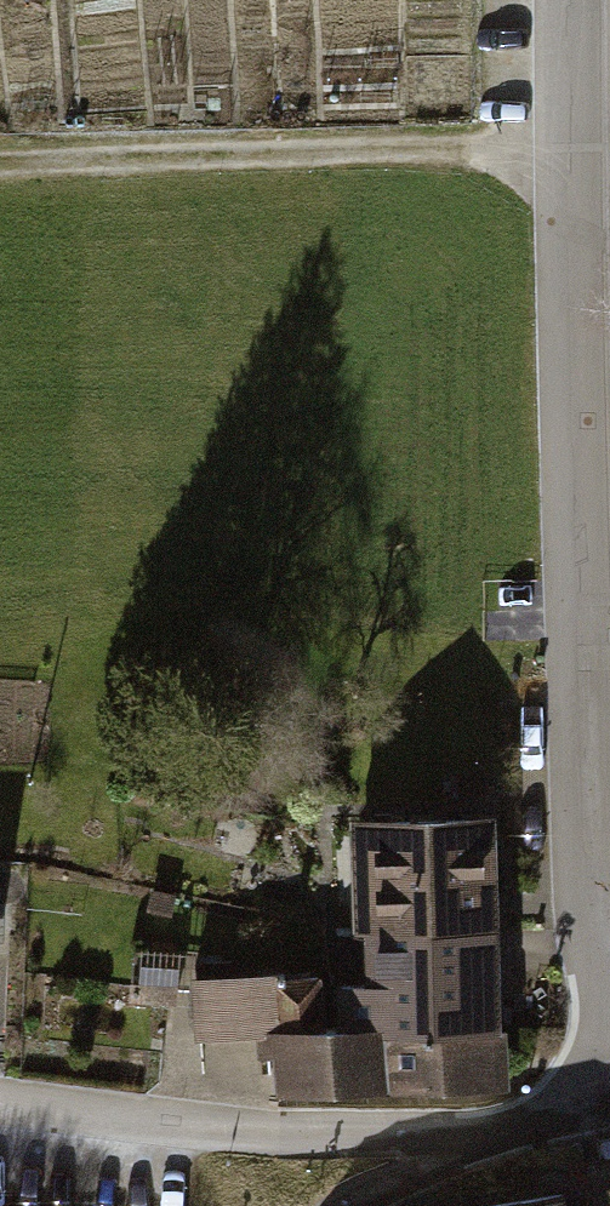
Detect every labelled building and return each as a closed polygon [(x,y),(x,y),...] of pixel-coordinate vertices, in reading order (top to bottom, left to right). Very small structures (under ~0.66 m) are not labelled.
[(509,829),(355,834),(359,944),(513,939),(509,829)] [(515,1042),(513,939),(359,944),(361,1042),(515,1042)] [(194,989),(195,1046),(277,1045),(303,1045),(303,987),(194,989)] [(303,1045),(277,1045),(279,1101),(515,1097),(515,1042),(361,1042),(303,1045)] [(568,1198),(533,1205),(569,1205),(568,1198)]
